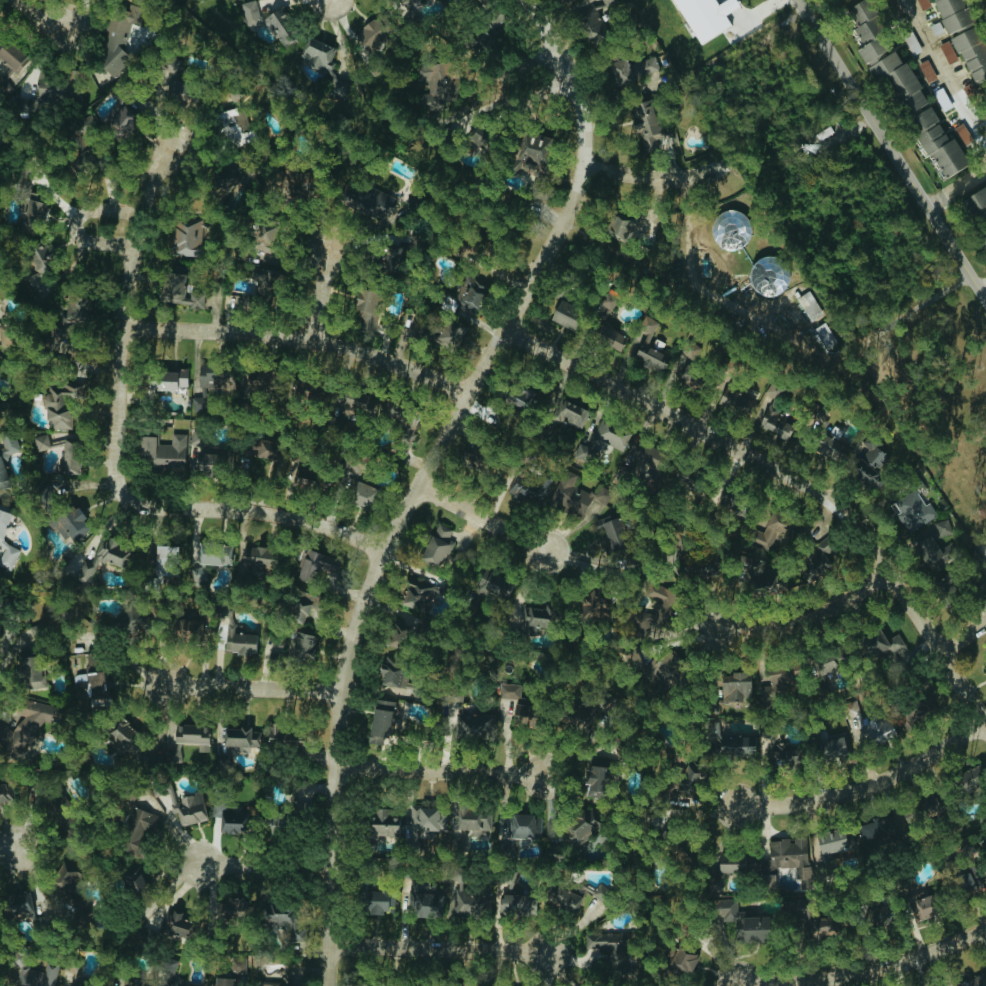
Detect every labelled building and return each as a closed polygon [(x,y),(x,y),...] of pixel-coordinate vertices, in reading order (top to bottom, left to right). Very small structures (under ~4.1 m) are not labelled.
[(273,22),(277,43),(295,39),(288,8),(260,13),(257,0),(251,0),(242,2),(247,27),(273,22)] [(579,5),(588,36),(600,33),(597,24),(599,24),(594,9),(618,2),(618,0),(596,0),(579,5)] [(732,26),(726,13),(740,6),(737,0),(723,0),(717,3),(715,0),(675,0),(698,44),(732,26)] [(889,47),(881,31),(872,14),(879,10),(874,0),(859,0),(845,7),(856,26),(852,28),(861,46),(856,48),(863,61),(889,47)] [(923,9),(932,4),(930,0),(918,0),(923,9)] [(974,21),(966,0),(933,0),(945,32),(974,21)] [(115,6),(93,64),(121,75),(130,52),(124,50),(134,23),(140,25),(146,8),(132,3),(129,11),(115,6)] [(388,26),(371,15),(357,38),(373,49),(388,26)] [(985,75),(985,46),(976,24),(951,36),(972,81),(985,75)] [(466,37),(474,51),(494,41),(486,27),(466,37)] [(338,48),(309,36),(299,60),(328,72),(338,48)] [(28,52),(0,39),(0,59),(21,69),(28,52)] [(941,43),(948,63),(958,60),(950,40),(941,43)] [(867,65),(876,80),(883,75),(906,114),(928,101),(897,48),(867,65)] [(627,58),(609,61),(612,81),(660,75),(657,56),(627,60),(627,58)] [(162,57),(161,74),(182,75),(183,59),(162,57)] [(928,81),(938,77),(928,58),(919,63),(928,81)] [(418,64),(422,109),(445,107),(444,98),(449,98),(446,61),(418,64)] [(65,77),(38,78),(38,98),(66,97),(65,77)] [(665,137),(656,100),(631,106),(638,132),(640,132),(643,143),(665,137)] [(139,122),(119,104),(103,123),(123,140),(139,122)] [(954,136),(949,139),(930,105),(907,119),(942,178),(969,163),(954,136)] [(244,108),(218,115),(224,137),(232,135),(235,145),(253,140),(244,108)] [(468,141),(484,145),(487,130),(471,127),(468,141)] [(549,134),(511,132),(508,168),(533,170),(534,162),(547,163),(549,134)] [(228,201),(238,179),(252,185),(259,168),(246,162),(242,172),(221,163),(208,191),(228,201)] [(294,173),(288,175),(290,183),(280,185),(283,199),(300,194),(294,173)] [(395,199),(355,180),(345,203),(385,221),(395,199)] [(962,197),(985,245),(985,185),(962,197)] [(25,220),(45,221),(47,200),(26,199),(25,220)] [(610,218),(609,237),(631,238),(632,219),(610,218)] [(203,245),(204,224),(176,222),(175,254),(197,255),(198,245),(203,245)] [(257,246),(273,244),(270,224),(254,227),(257,246)] [(374,263),(390,271),(400,250),(384,243),(374,263)] [(49,267),(45,244),(27,247),(30,270),(49,267)] [(785,291),(782,270),(773,272),(771,257),(749,261),(754,296),(785,291)] [(258,280),(284,282),(285,269),(258,267),(258,280)] [(188,273),(164,271),(160,302),(205,307),(207,291),(186,288),(188,273)] [(487,284),(468,275),(458,298),(471,303),(469,309),(465,307),(462,316),(472,320),(487,284)] [(373,312),(377,290),(358,287),(355,309),(373,312)] [(811,320),(823,314),(811,290),(799,297),(811,320)] [(89,324),(90,295),(67,295),(66,323),(89,324)] [(550,319),(571,328),(580,306),(559,298),(550,319)] [(662,373),(672,351),(650,341),(661,318),(647,312),(640,327),(646,330),(632,359),(662,373)] [(457,351),(469,325),(447,316),(436,341),(457,351)] [(626,334),(597,321),(590,337),(619,350),(626,334)] [(702,348),(691,341),(685,351),(695,358),(702,348)] [(152,369),(152,390),(188,390),(188,370),(152,369)] [(198,388),(227,389),(228,370),(199,369),(198,388)] [(243,390),(265,391),(266,376),(244,375),(243,390)] [(710,400),(749,415),(759,391),(743,385),(741,391),(729,387),(730,382),(719,378),(710,400)] [(84,398),(84,382),(44,382),(44,419),(52,419),(52,428),(71,428),(71,412),(60,412),(60,398),(84,398)] [(513,383),(506,402),(526,409),(533,389),(513,383)] [(347,408),(376,412),(379,397),(350,393),(347,408)] [(601,418),(589,446),(576,440),(582,428),(582,429),(590,410),(560,398),(552,419),(554,419),(548,433),(574,443),(569,455),(593,465),(603,441),(623,450),(631,431),(601,418)] [(759,426),(782,435),(790,413),(768,404),(759,426)] [(399,439),(412,442),(415,428),(402,425),(399,439)] [(190,443),(203,445),(206,430),(194,427),(190,443)] [(0,451),(0,480),(8,479),(6,465),(11,464),(9,453),(20,451),(16,429),(1,432),(4,450),(0,451)] [(34,436),(38,450),(53,447),(49,432),(34,436)] [(187,433),(172,433),(171,443),(156,443),(156,436),(139,435),(138,467),(186,469),(187,433)] [(889,454),(880,449),(882,443),(866,436),(861,447),(864,449),(852,475),(874,485),(889,454)] [(258,457),(276,456),(276,441),(257,442),(258,457)] [(465,463),(478,470),(485,456),(472,450),(465,463)] [(80,454),(62,453),(62,472),(80,473),(80,454)] [(75,476),(68,476),(68,473),(56,473),(56,489),(75,489),(75,476)] [(306,490),(308,478),(296,477),(294,489),(306,490)] [(378,488),(358,481),(351,502),(370,509),(378,488)] [(930,500),(926,503),(916,487),(893,501),(911,531),(939,514),(930,500)] [(20,548),(1,540),(13,508),(0,503),(0,560),(14,565),(20,548)] [(74,541),(92,528),(73,503),(49,520),(63,540),(70,535),(74,541)] [(344,513),(321,508),(315,530),(348,538),(351,524),(342,522),(344,513)] [(793,521),(766,510),(759,526),(752,544),(760,547),(755,559),(746,555),(741,568),(763,577),(770,559),(767,558),(778,530),(788,535),(793,521)] [(598,532),(605,531),(608,545),(624,542),(619,518),(596,522),(598,532)] [(421,558),(439,565),(443,554),(449,556),(456,541),(450,538),(454,528),(437,520),(421,558)] [(947,520),(912,532),(926,573),(950,564),(947,556),(958,552),(947,520)] [(73,578),(89,585),(99,559),(129,570),(136,552),(93,536),(89,547),(96,550),(91,561),(81,557),(73,578)] [(806,577),(841,561),(830,538),(796,554),(806,577)] [(155,573),(178,574),(178,545),(155,544),(155,573)] [(221,545),(193,545),(193,583),(207,583),(208,564),(221,565),(221,545)] [(233,562),(233,545),(222,545),(222,562),(233,562)] [(241,568),(269,569),(269,547),(242,547),(241,568)] [(299,578),(316,581),(318,567),(336,570),(338,555),(303,549),(299,578)] [(499,572),(480,572),(480,593),(499,593),(499,572)] [(434,583),(406,577),(400,604),(428,610),(434,583)] [(666,603),(672,588),(650,580),(645,595),(666,603)] [(305,624),(311,601),(289,595),(283,617),(305,624)] [(646,611),(640,620),(653,630),(667,611),(657,604),(650,615),(646,611)] [(556,607),(525,605),(524,628),(554,629),(556,607)] [(141,638),(142,610),(123,609),(121,637),(141,638)] [(225,649),(235,650),(235,653),(254,654),(255,633),(235,632),(235,615),(226,615),(225,649)] [(190,618),(187,635),(204,639),(208,622),(190,618)] [(385,637),(395,647),(402,640),(404,642),(416,629),(403,618),(385,637)] [(897,633),(888,637),(883,628),(862,638),(877,669),(908,653),(897,633)] [(313,659),(318,635),(294,630),(287,661),(301,664),(302,656),(313,659)] [(675,674),(671,670),(681,661),(669,648),(647,669),(662,686),(675,674)] [(378,683),(407,685),(408,670),(396,669),(396,658),(379,657),(378,683)] [(47,686),(46,676),(41,676),(40,667),(28,668),(28,662),(16,663),(18,689),(47,686)] [(770,664),(769,685),(767,685),(767,695),(778,695),(778,684),(792,684),(793,664),(770,664)] [(110,697),(107,672),(86,673),(88,699),(110,697)] [(752,699),(752,673),(722,673),(722,700),(752,699)] [(524,703),(518,703),(519,690),(506,689),(504,706),(512,706),(511,723),(528,725),(529,712),(524,711),(524,703)] [(56,705),(24,698),(20,714),(19,714),(12,743),(31,747),(37,719),(53,722),(56,705)] [(393,700),(374,698),(369,742),(389,744),(393,700)] [(847,701),(853,742),(894,736),(891,717),(872,720),(870,708),(863,709),(861,699),(847,701)] [(491,719),(456,713),(452,733),(487,739),(491,719)] [(134,737),(124,716),(108,724),(118,744),(134,737)] [(721,736),(721,721),(707,722),(708,756),(757,755),(756,735),(721,736)] [(198,751),(209,751),(210,725),(174,724),(174,742),(198,743),(198,751)] [(225,726),(224,752),(250,753),(250,746),(261,747),(261,731),(250,730),(250,727),(225,726)] [(826,759),(853,749),(847,733),(821,743),(826,759)] [(273,747),(293,749),(294,740),(274,738),(273,747)] [(773,744),(774,767),(799,766),(798,742),(773,744)] [(181,743),(173,744),(174,762),(182,761),(181,743)] [(679,765),(679,786),(703,785),(703,772),(689,773),(689,764),(679,765)] [(613,770),(593,765),(585,793),(605,799),(613,770)] [(979,765),(956,774),(964,793),(985,785),(985,782),(979,765)] [(10,804),(3,778),(0,779),(0,807),(10,804)] [(181,825),(207,819),(201,792),(176,798),(173,784),(160,787),(164,806),(170,804),(172,813),(178,812),(181,825)] [(162,816),(135,806),(120,848),(139,855),(147,831),(155,834),(162,816)] [(448,838),(447,806),(411,806),(412,838),(448,838)] [(492,829),(491,806),(458,807),(458,829),(471,829),(471,836),(482,836),(482,830),(492,829)] [(246,833),(247,810),(221,809),(220,832),(246,833)] [(392,810),(369,810),(369,846),(378,846),(378,837),(399,837),(400,815),(392,815),(392,810)] [(593,810),(566,816),(571,839),(598,833),(593,810)] [(541,838),(542,814),(511,813),(511,837),(541,838)] [(895,844),(887,816),(859,824),(867,851),(895,844)] [(24,831),(1,823),(0,826),(0,856),(13,861),(24,831)] [(857,846),(853,826),(815,835),(820,855),(857,846)] [(770,839),(770,867),(797,866),(798,878),(814,877),(814,864),(809,864),(809,836),(793,837),(793,839),(770,839)] [(742,872),(742,853),(719,852),(718,872),(742,872)] [(50,883),(66,892),(78,870),(62,861),(50,883)] [(136,866),(122,877),(135,894),(149,883),(136,866)] [(976,887),(969,871),(954,879),(961,894),(976,887)] [(776,874),(759,874),(759,888),(775,888),(776,874)] [(458,912),(490,913),(490,888),(458,887),(458,912)] [(583,897),(562,888),(554,906),(575,915),(583,897)] [(396,893),(369,892),(368,913),(395,914),(396,893)] [(410,916),(444,917),(444,894),(411,893),(410,916)] [(534,915),(534,895),(498,895),(498,914),(534,915)] [(233,898),(232,923),(257,924),(258,899),(233,898)] [(769,940),(770,916),(751,915),(751,910),(739,910),(739,900),(708,899),(708,918),(739,918),(739,940),(769,940)] [(162,938),(179,941),(180,935),(203,939),(205,922),(181,917),(182,911),(167,909),(162,938)] [(299,937),(304,937),(305,931),(301,931),(302,921),(296,920),(294,932),(300,932),(299,937)] [(628,932),(585,934),(586,961),(614,960),(614,974),(630,974),(628,932)] [(670,963),(691,973),(699,956),(678,946),(670,963)] [(61,967),(48,965),(48,969),(22,966),(20,985),(58,985),(61,967)] [(955,982),(956,985),(985,985),(985,974),(955,982)] [(244,978),(215,977),(214,985),(243,985),(244,978)]
